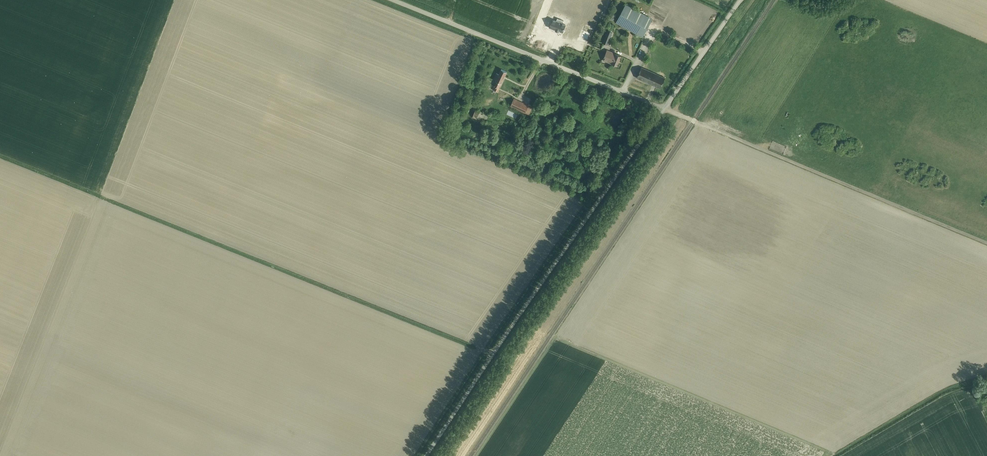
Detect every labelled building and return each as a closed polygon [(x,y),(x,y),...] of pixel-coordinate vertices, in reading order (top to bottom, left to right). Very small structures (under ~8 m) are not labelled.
[(625,5),(616,22),(643,37),(652,19),(625,5)] [(552,20),(549,28),(554,29),(556,29),(555,30),(559,31),(562,32),(565,25),(562,23),(563,21),(557,18),(556,21),(552,20)] [(586,25),(581,37),(587,39),(592,27),(586,25)] [(603,43),(607,45),(613,32),(608,30),(603,43)] [(607,51),(603,59),(612,62),(612,64),(617,66),(621,56),(616,54),(615,55),(607,51)] [(637,78),(660,88),(665,78),(641,67),(637,78)] [(502,84),(507,72),(501,69),(499,74),(496,73),(493,80),(496,81),(492,89),(498,92),(501,84),(502,84)] [(510,106),(525,113),(529,105),(514,98),(510,106)]
